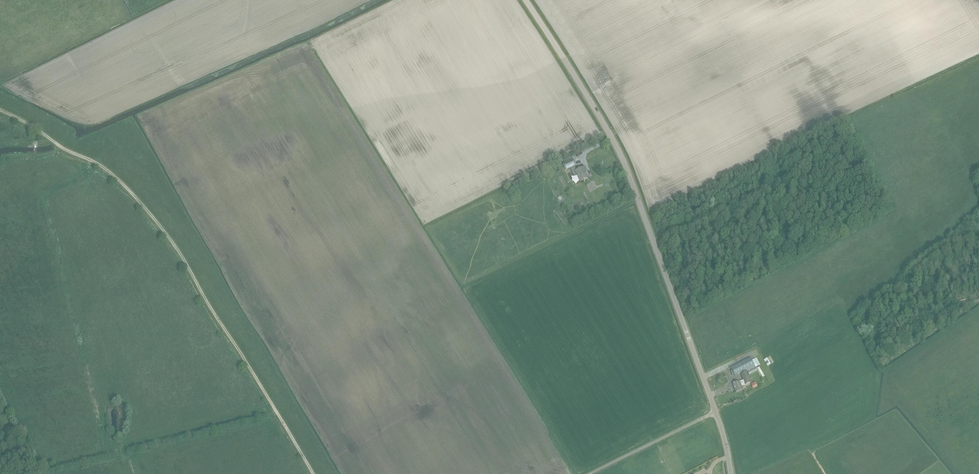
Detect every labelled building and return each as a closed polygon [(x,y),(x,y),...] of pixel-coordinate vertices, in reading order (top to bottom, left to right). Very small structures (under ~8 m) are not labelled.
[(585,181),(588,180),(585,173),(587,172),(585,167),(576,171),(574,166),(576,166),(573,159),(563,164),(566,170),(571,168),(573,174),(576,173),(578,176),(577,176),(580,182),(584,181),(584,182),(585,181)] [(554,203),(556,206),(564,201),(561,198),(554,203)] [(747,372),(756,368),(760,365),(758,361),(753,363),(751,358),(731,368),(735,376),(741,373),(744,380),(733,384),(736,393),(743,390),(742,387),(751,383),(747,372)]
